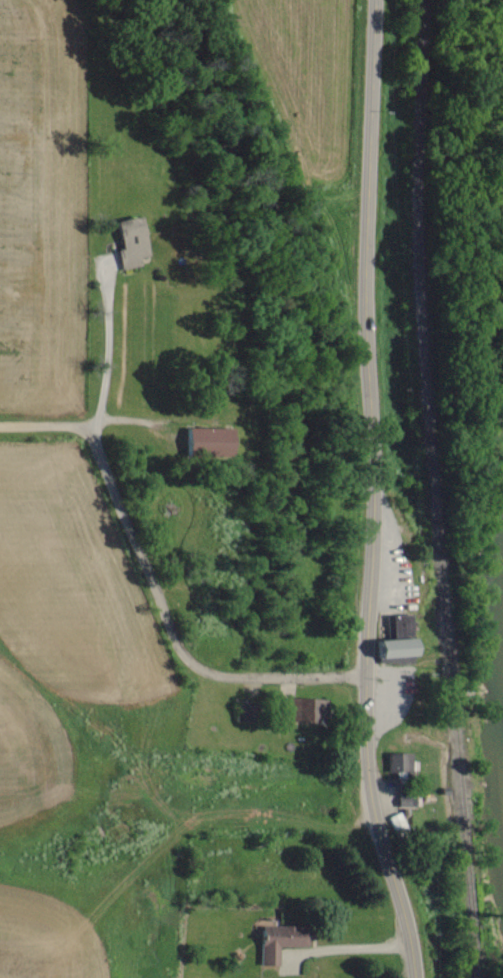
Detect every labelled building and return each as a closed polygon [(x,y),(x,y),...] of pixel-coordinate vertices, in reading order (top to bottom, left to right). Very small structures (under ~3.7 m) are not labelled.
[(138,267),(136,259),(144,257),(136,218),(112,223),(118,251),(114,252),(118,271),(138,267)] [(225,457),(225,429),(182,430),(183,458),(225,457)] [(386,617),(387,642),(371,642),(372,661),(407,660),(406,616),(386,617)] [(285,724),(322,724),(322,701),(285,700),(285,724)] [(409,755),(386,755),(386,774),(395,774),(395,778),(409,778),(409,755)] [(257,965),(276,966),(277,947),(304,947),(305,927),(258,926),(257,965)]
